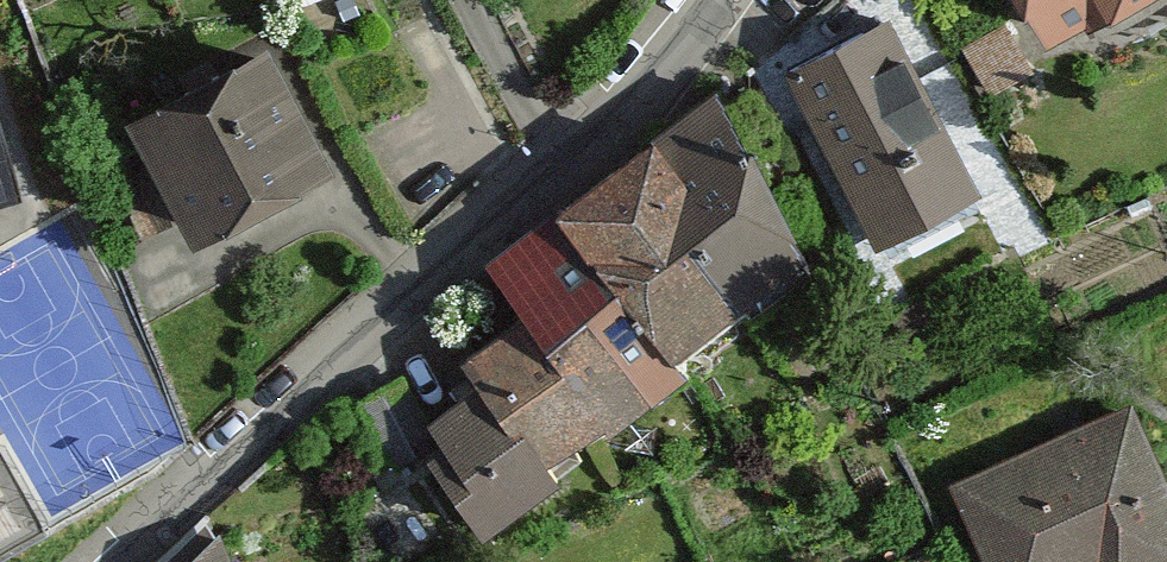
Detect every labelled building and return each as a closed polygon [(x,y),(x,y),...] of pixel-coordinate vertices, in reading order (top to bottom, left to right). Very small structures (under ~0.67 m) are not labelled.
[(1027,13),(1050,0),(1020,0),(1027,13)] [(865,234),(970,176),(879,12),(774,69),(865,234)] [(108,95),(172,223),(316,152),(252,24),(108,95)] [(28,206),(0,106),(0,213),(28,206)] [(732,109),(670,139),(764,301),(841,266),(732,109)] [(647,145),(570,194),(693,350),(751,303),(647,145)] [(555,213),(501,251),(552,343),(610,316),(684,420),(711,393),(555,213)] [(513,545),(670,414),(610,316),(552,343),(529,322),(483,361),(500,408),(437,420),(513,545)] [(1123,398),(953,478),(993,561),(1166,561),(1166,492),(1123,398)] [(219,528),(177,561),(229,561),(219,528)]
